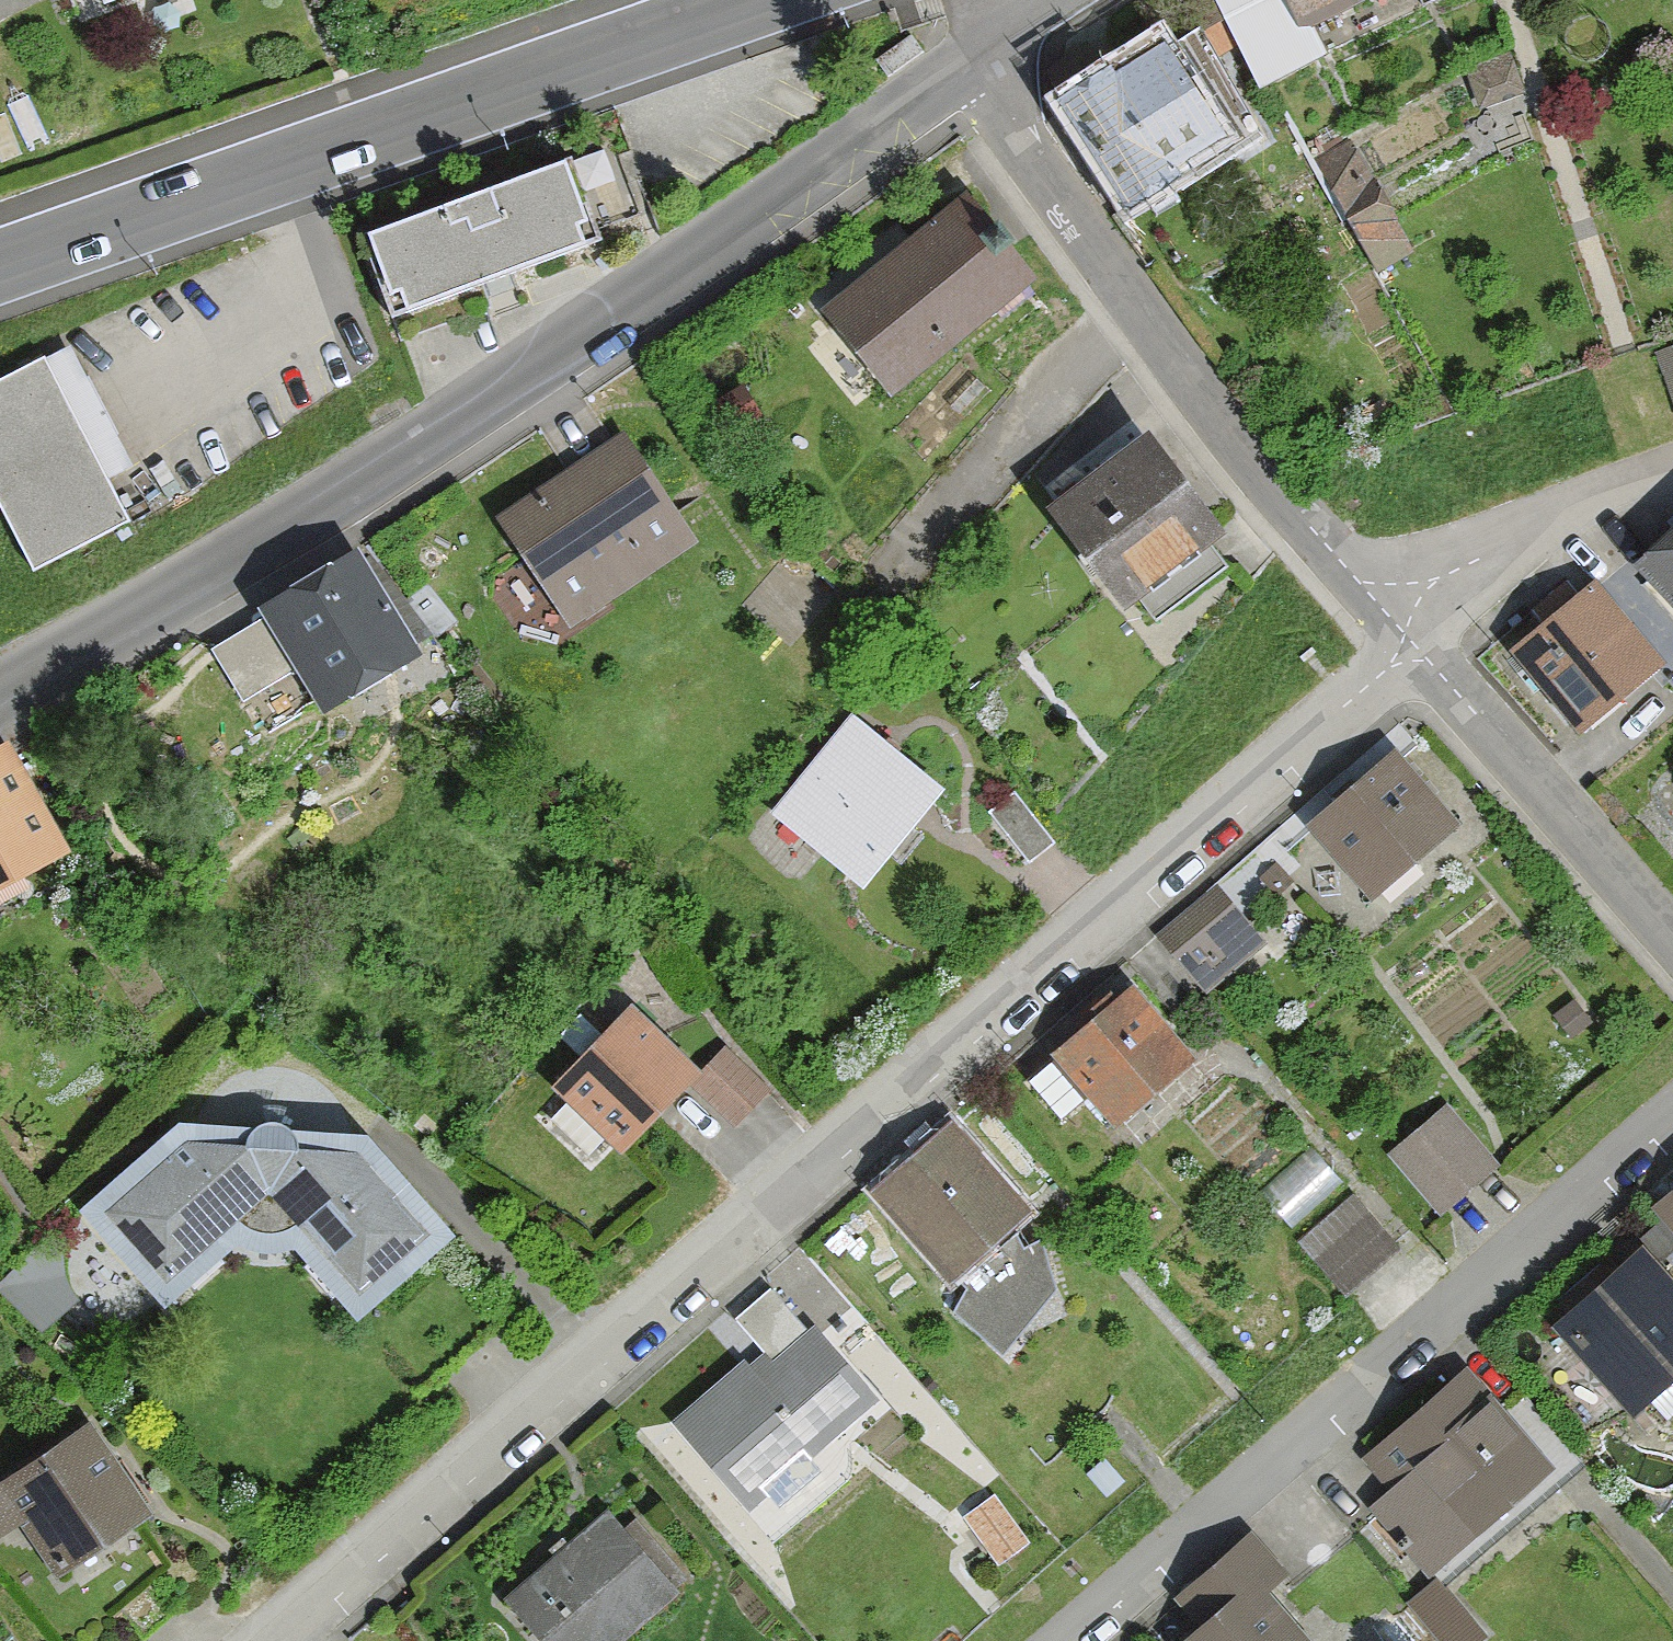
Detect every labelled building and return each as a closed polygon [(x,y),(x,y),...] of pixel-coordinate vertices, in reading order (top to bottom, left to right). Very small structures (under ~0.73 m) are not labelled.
[(1230,21),(1246,51),(1265,86),(1322,55),(1306,25),(1352,0),(1219,0),(1230,21)] [(1246,51),(1230,21),(1171,53),(1163,38),(1109,67),(1106,62),(1050,92),(1113,207),(1177,172),(1168,157),(1216,131),(1189,82),(1246,51)] [(1468,79),(1484,117),(1528,98),(1512,60),(1468,79)] [(1273,117),(1252,130),(1271,162),(1292,149),(1273,117)] [(1350,135),(1314,153),(1374,273),(1409,255),(1350,135)] [(570,163),(362,239),(396,336),(480,311),(599,262),(570,163)] [(1026,272),(957,190),(814,308),(883,391),(1026,272)] [(1659,354),(1672,396),(1672,349),(1659,354)] [(0,374),(0,507),(34,572),(131,519),(44,353),(0,374)] [(1122,404),(1022,480),(1115,600),(1128,590),(1151,621),(1223,567),(1200,537),(1215,525),(1122,404)] [(618,437),(498,512),(565,619),(685,543),(618,437)] [(1493,663),(1512,684),(1521,676),(1576,737),(1660,662),(1672,677),(1672,527),(1605,588),(1592,574),(1493,663)] [(352,550),(255,605),(312,704),(408,650),(352,550)] [(852,707),(776,806),(868,877),(944,778),(852,707)] [(1454,825),(1391,750),(1304,822),(1367,897),(1454,825)] [(56,840),(0,753),(0,876),(56,840)] [(1016,791),(990,811),(1029,859),(1055,839),(1016,791)] [(1161,935),(1207,992),(1261,947),(1215,891),(1161,935)] [(1129,987),(1024,1079),(1066,1127),(1092,1105),(1110,1125),(1187,1057),(1129,987)] [(562,1104),(545,1122),(585,1160),(602,1142),(612,1151),(692,1065),(625,1003),(545,1089),(562,1104)] [(724,1049),(695,1077),(735,1119),(764,1091),(724,1049)] [(1445,1110),(1391,1154),(1442,1214),(1495,1169),(1445,1110)] [(952,1122),(873,1194),(949,1278),(1029,1206),(952,1122)] [(358,1131),(168,1125),(68,1211),(159,1301),(228,1233),(235,1238),(240,1240),(245,1241),(251,1242),(257,1242),(264,1242),(269,1243),(273,1242),(278,1242),(355,1317),(449,1222),(358,1131)] [(1649,1207),(1660,1221),(1672,1235),(1672,1186),(1649,1207)] [(1351,1199),(1301,1241),(1344,1291),(1394,1249),(1351,1199)] [(1642,1237),(1672,1272),(1672,1235),(1660,1221),(1642,1237)] [(1562,1323),(1657,1433),(1672,1419),(1672,1297),(1639,1257),(1562,1323)] [(773,1289),(741,1317),(775,1356),(755,1374),(741,1358),(664,1425),(746,1518),(875,1406),(773,1289)] [(1465,1368),(1363,1457),(1391,1489),(1367,1510),(1427,1579),(1572,1453),(1523,1397),(1504,1414),(1465,1368)] [(84,1419),(0,1481),(0,1490),(61,1573),(149,1508),(84,1419)] [(504,1598),(542,1640),(620,1640),(677,1592),(606,1510),(504,1598)] [(1171,1598),(1194,1625),(1174,1640),(1309,1640),(1265,1589),(1285,1572),(1251,1532),(1171,1598)] [(1481,1633),(1437,1585),(1411,1609),(1441,1640),(1473,1640),(1481,1633)]
